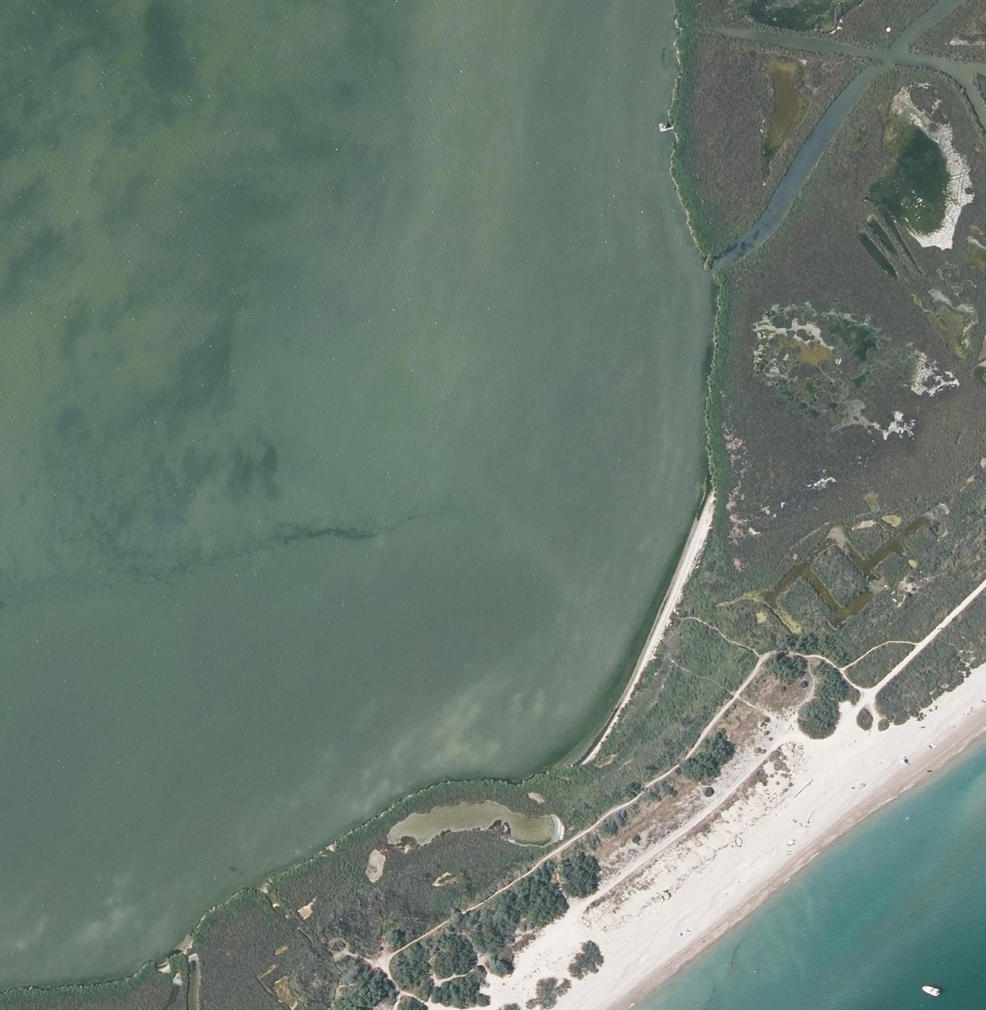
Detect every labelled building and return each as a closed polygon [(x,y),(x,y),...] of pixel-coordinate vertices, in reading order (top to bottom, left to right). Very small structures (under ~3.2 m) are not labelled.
[(834,718),(838,725),(848,717),(843,710),(834,718)] [(321,987),(326,982),(315,968),(308,973),(320,987),(321,987)]
